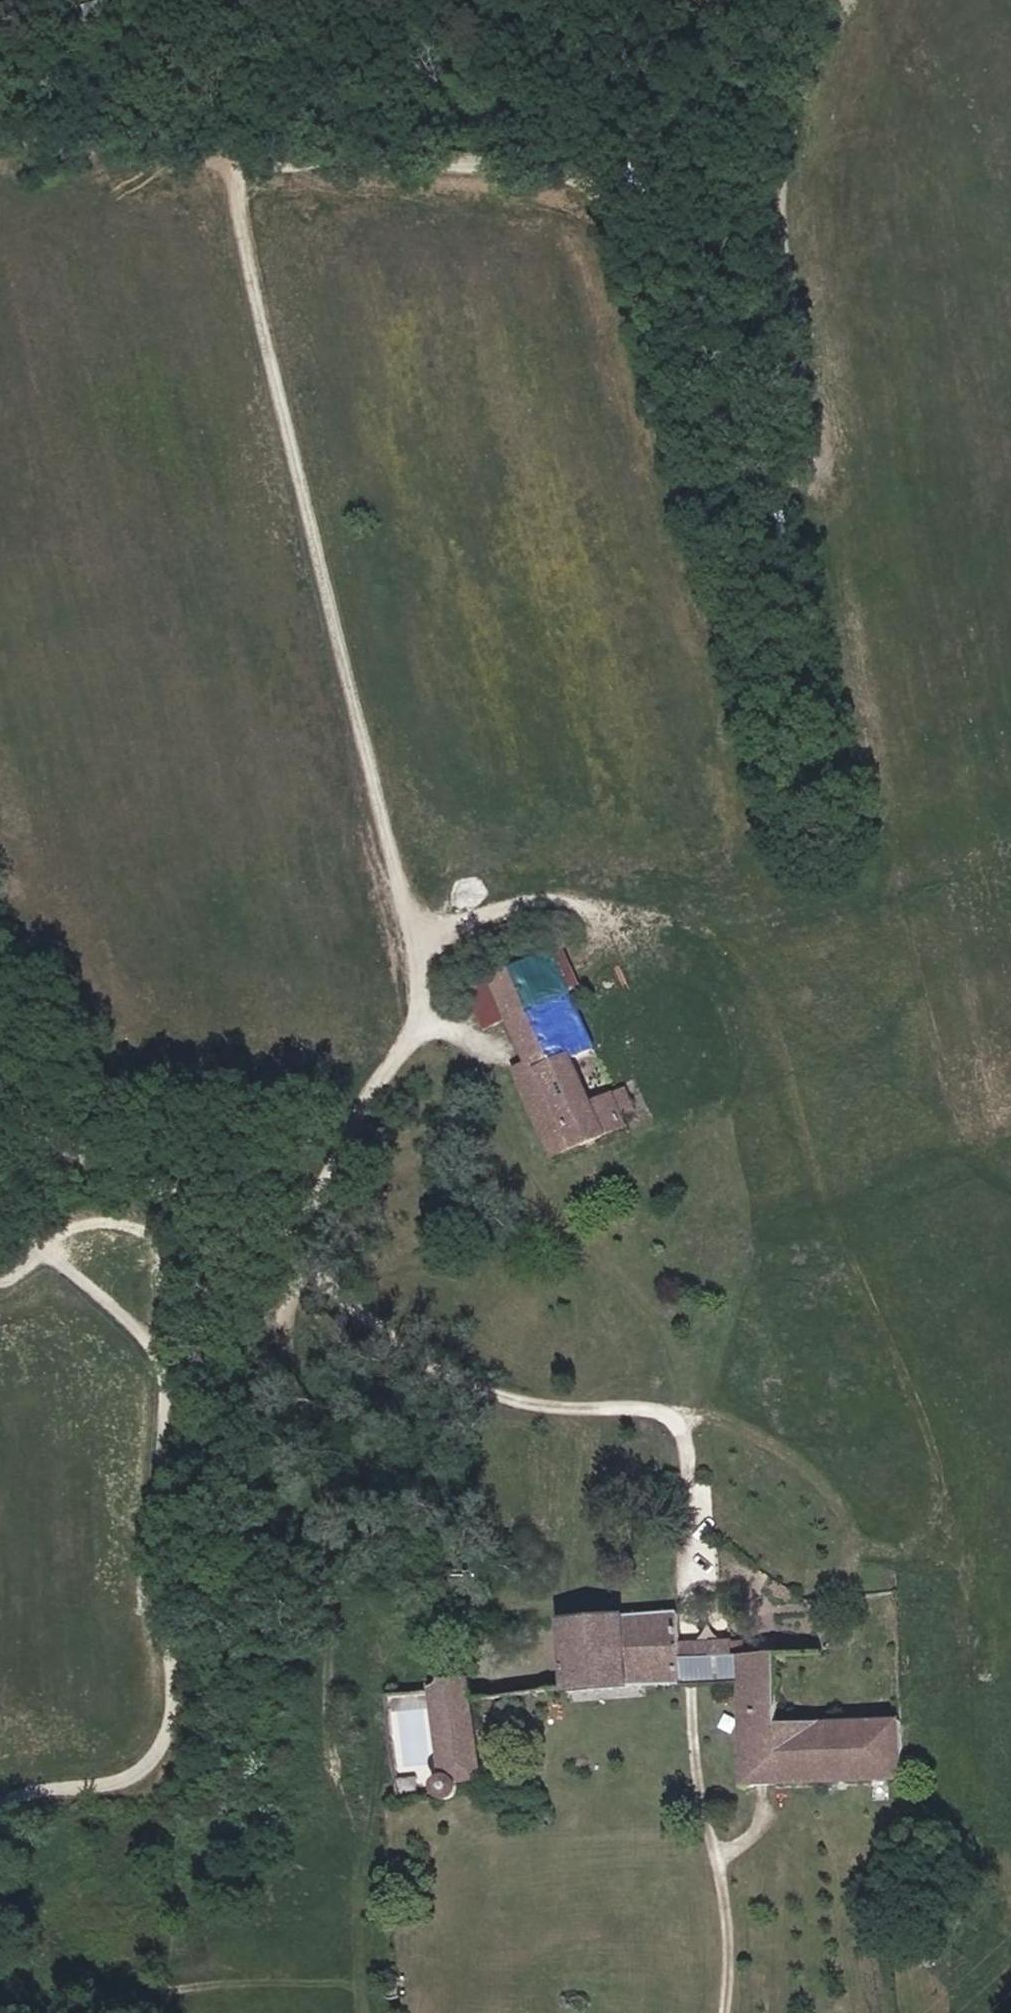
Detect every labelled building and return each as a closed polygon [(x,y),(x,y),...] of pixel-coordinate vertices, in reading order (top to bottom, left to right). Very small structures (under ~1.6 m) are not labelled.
[(628,1130),(625,1123),(619,1109),(550,954),(488,982),(530,1080),(522,1083),(556,1162),(628,1130)] [(632,1104),(619,1109),(625,1123),(638,1118),(632,1104)] [(692,1653),(676,1654),(672,1612),(556,1620),(560,1687),(696,1682),(692,1653)] [(734,1680),(738,1781),(897,1780),(895,1724),(776,1725),(773,1652),(729,1653),(728,1640),(699,1640),(692,1640),(692,1653),(696,1682),(734,1680)] [(437,1773),(428,1779),(430,1796),(437,1797),(437,1799),(451,1799),(451,1780),(475,1778),(463,1676),(439,1677),(424,1689),(437,1773)] [(411,1797),(410,1778),(388,1779),(389,1797),(411,1797)]
